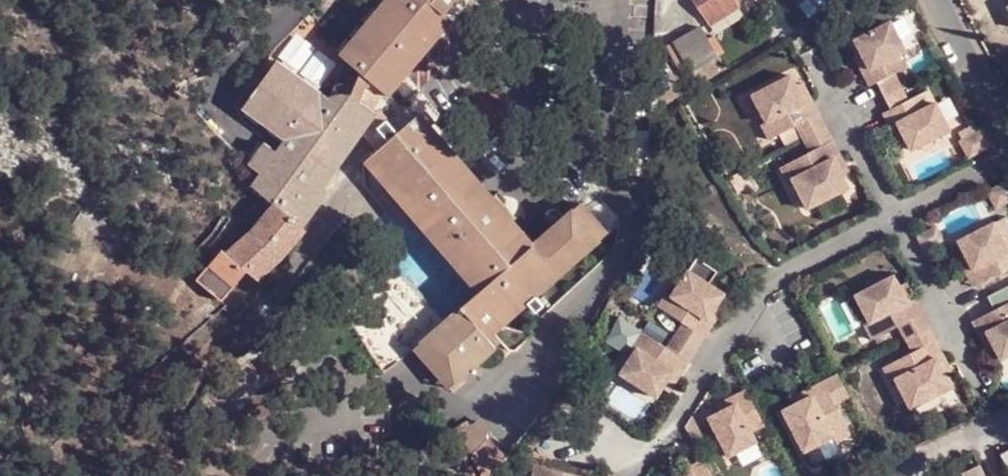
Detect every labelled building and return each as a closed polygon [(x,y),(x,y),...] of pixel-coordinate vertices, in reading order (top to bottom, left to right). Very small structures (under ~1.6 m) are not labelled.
[(344,54),(350,59),(330,99),(322,94),(277,62),(245,106),(288,138),(278,152),(271,147),(263,148),(253,162),(256,168),(263,174),(255,186),(274,204),(254,228),(237,241),(226,253),(223,250),(212,262),(204,254),(217,238),(228,218),(221,217),(211,234),(192,255),(206,269),(198,280),(221,299),(249,271),(259,279),(273,267),(284,259),(314,222),(329,175),(362,133),(393,92),(459,20),(452,14),(464,0),(391,0),(344,54)] [(712,26),(741,8),(738,3),(742,0),(695,0),(712,26)] [(904,51),(889,22),(853,40),(860,54),(875,83),(904,68),(897,55),(904,51)] [(720,58),(700,26),(667,47),(685,78),(720,58)] [(860,54),(853,56),(868,86),(875,83),(860,54)] [(788,75),(750,95),(764,122),(759,124),(767,140),(794,125),(817,113),(809,98),(802,101),(794,86),(788,75)] [(800,83),(794,86),(802,101),(809,98),(800,83)] [(531,304),(539,297),(610,237),(582,204),(537,243),(516,219),(512,223),(492,200),(496,196),(424,112),(416,119),(393,92),(362,133),(378,152),(366,164),(479,295),(420,348),(451,383),(494,346),(489,341),(495,335),(531,304)] [(915,96),(887,111),(902,140),(908,152),(946,132),(932,104),(922,109),(915,96)] [(887,111),(880,113),(895,144),(902,140),(887,111)] [(817,113),(794,125),(800,139),(824,126),(817,113)] [(824,126),(800,139),(807,152),(831,139),(824,126)] [(989,146),(981,131),(960,143),(967,158),(989,146)] [(838,154),(831,139),(807,152),(778,167),(786,183),(791,180),(806,208),(847,187),(840,174),(832,158),(838,154)] [(838,154),(832,158),(840,174),(847,170),(838,154)] [(1007,180),(985,191),(995,208),(1007,201),(1007,181),(1007,180)] [(516,219),(496,196),(492,200),(512,223),(516,219)] [(992,225),(1000,241),(1007,236),(1007,226),(1004,219),(992,225)] [(956,243),(963,257),(978,286),(1007,270),(1007,236),(1000,241),(992,225),(956,243)] [(978,286),(963,257),(957,260),(971,289),(978,286)] [(722,294),(686,271),(669,296),(664,292),(655,307),(680,323),(702,337),(711,324),(705,320),(715,305),(722,294)] [(891,276),(853,296),(867,322),(862,325),(869,340),(896,327),(920,314),(912,299),(905,303),(891,276)] [(548,307),(539,297),(531,304),(540,314),(548,307)] [(970,323),(978,338),(985,335),(993,350),(998,361),(1007,356),(1007,304),(970,323)] [(721,309),(715,305),(705,320),(711,324),(721,309)] [(920,314),(896,327),(903,340),(927,328),(920,314)] [(702,337),(680,323),(672,336),(694,351),(702,337)] [(927,328),(903,340),(910,353),(934,341),(927,328)] [(677,377),(686,363),(664,348),(636,330),(627,344),(632,348),(614,375),(652,400),(660,388),(671,372),(677,377)] [(500,341),(495,335),(489,341),(494,346),(500,341)] [(985,335),(978,338),(986,354),(993,350),(985,335)] [(664,348),(686,363),(694,351),(672,336),(664,348)] [(941,356),(934,341),(910,353),(880,368),(888,384),(894,381),(908,410),(950,388),(942,375),(935,359),(941,356)] [(941,356),(935,359),(942,375),(949,372),(941,356)] [(677,377),(671,372),(660,388),(667,392),(677,377)] [(845,399),(833,376),(822,382),(833,405),(845,399)] [(833,405),(822,382),(807,390),(810,396),(795,404),(781,411),(802,452),(831,438),(834,443),(849,436),(833,405)] [(810,396),(807,390),(792,397),(795,404),(810,396)] [(751,405),(748,398),(718,414),(721,420),(751,405)] [(766,434),(751,405),(721,420),(710,426),(730,465),(758,450),(753,440),(766,434)] [(501,423),(477,453),(496,469),(505,459),(520,439),(501,423)] [(701,461),(686,469),(689,474),(685,475),(709,475),(701,461)] [(534,466),(531,475),(572,475),(534,466)] [(958,475),(983,475),(978,466),(958,475)] [(686,468),(670,475),(685,475),(689,474),(686,469),(686,468)]
